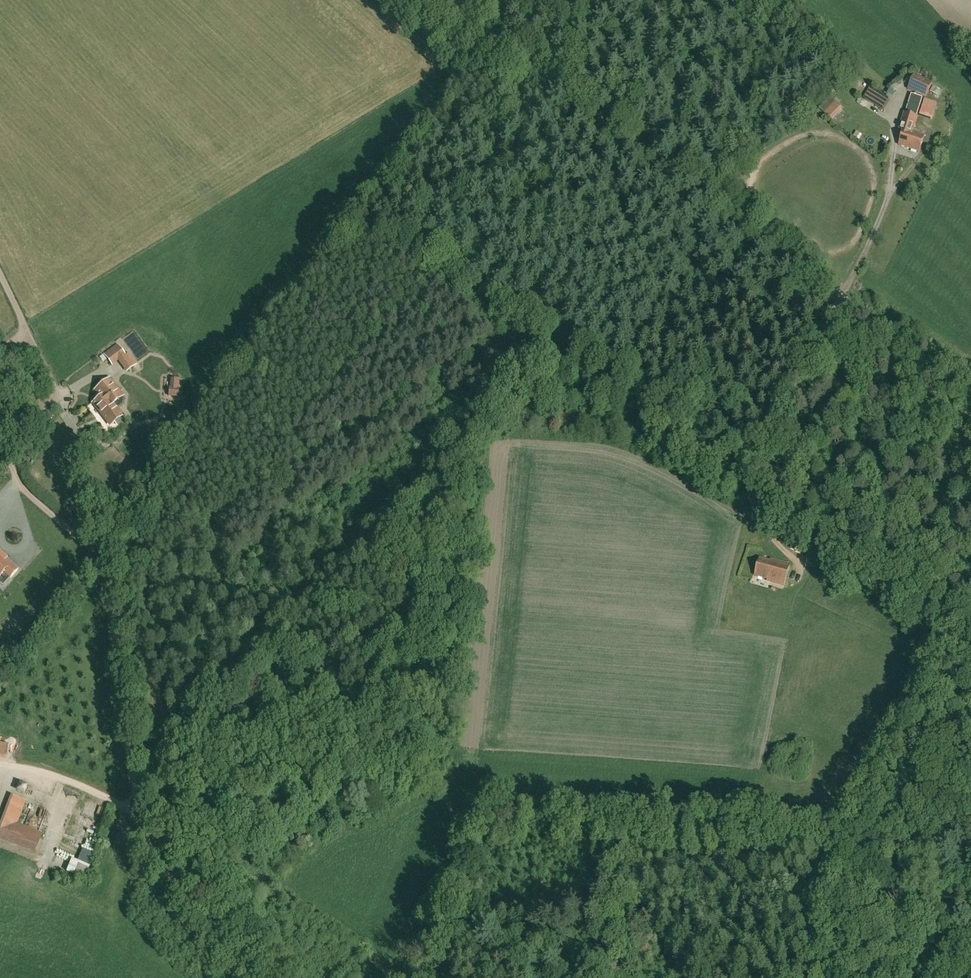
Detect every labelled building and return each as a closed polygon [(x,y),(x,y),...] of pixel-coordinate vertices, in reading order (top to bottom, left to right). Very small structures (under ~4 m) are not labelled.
[(932,83),(915,75),(907,91),(925,99),(932,83)] [(896,92),(900,85),(895,82),(891,89),(896,92)] [(891,101),(869,88),(863,98),(884,111),(891,101)] [(817,107),(827,117),(838,105),(827,95),(817,107)] [(904,131),(899,145),(919,152),(924,136),(912,132),(917,118),(917,117),(923,98),(913,95),(907,114),(905,114),(900,129),(904,131)] [(933,115),(921,111),(919,116),(931,120),(933,115)] [(109,351),(117,362),(125,373),(133,367),(117,344),(109,351)] [(109,379),(95,390),(100,396),(89,404),(108,427),(122,416),(117,410),(123,406),(125,399),(109,379)] [(169,388),(168,397),(177,398),(179,380),(170,379),(170,388),(169,388)] [(779,530),(789,537),(793,531),(783,525),(779,530)] [(805,544),(797,539),(791,535),(787,543),(792,546),(791,549),(799,554),(805,544)] [(0,555),(0,577),(4,572),(10,577),(17,570),(0,555)] [(760,558),(755,576),(767,579),(767,581),(783,586),(789,565),(770,559),(770,561),(760,558)] [(4,819),(0,830),(0,839),(35,853),(42,834),(16,824),(25,802),(13,797),(4,819)] [(82,880),(88,867),(68,858),(63,872),(82,880)]
